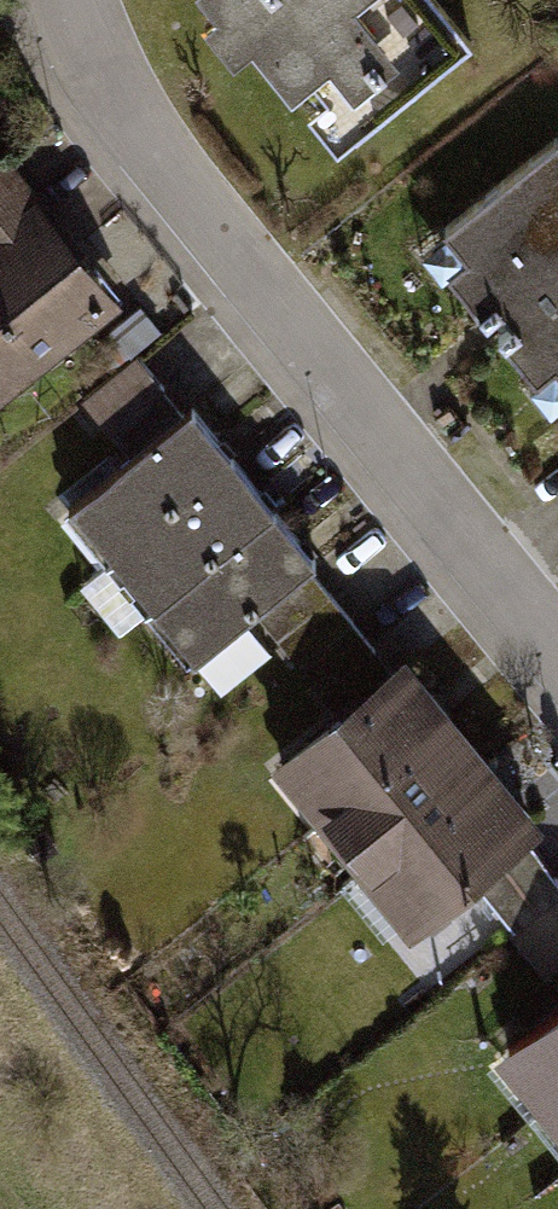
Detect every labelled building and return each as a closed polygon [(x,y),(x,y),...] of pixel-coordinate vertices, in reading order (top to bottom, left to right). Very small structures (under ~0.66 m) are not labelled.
[(212,4),(201,13),(232,53),(251,38),(291,88),(313,71),(331,94),(311,109),(337,142),(471,38),(441,0),(208,0),(212,4)] [(557,135),(448,223),(470,250),(448,268),(494,325),(534,375),(556,359),(557,362),(557,135)] [(117,304),(70,243),(32,194),(35,192),(12,162),(0,171),(0,393),(117,304)] [(140,305),(95,340),(114,365),(159,330),(140,305)] [(129,454),(182,410),(135,354),(82,398),(129,454)] [(129,454),(69,500),(195,651),(255,606),(308,563),(316,558),(297,535),(256,486),(208,427),(189,405),(182,410),(129,454)] [(335,706),(388,663),(308,563),(255,606),(335,706)] [(335,706),(268,758),(404,930),(471,877),(526,834),(541,821),(515,788),(473,735),(436,688),(406,650),(388,663),(335,706)] [(526,834),(471,877),(512,927),(506,932),(544,978),(551,972),(557,980),(557,873),(526,834)] [(492,1048),(557,1128),(557,997),(492,1048)]
